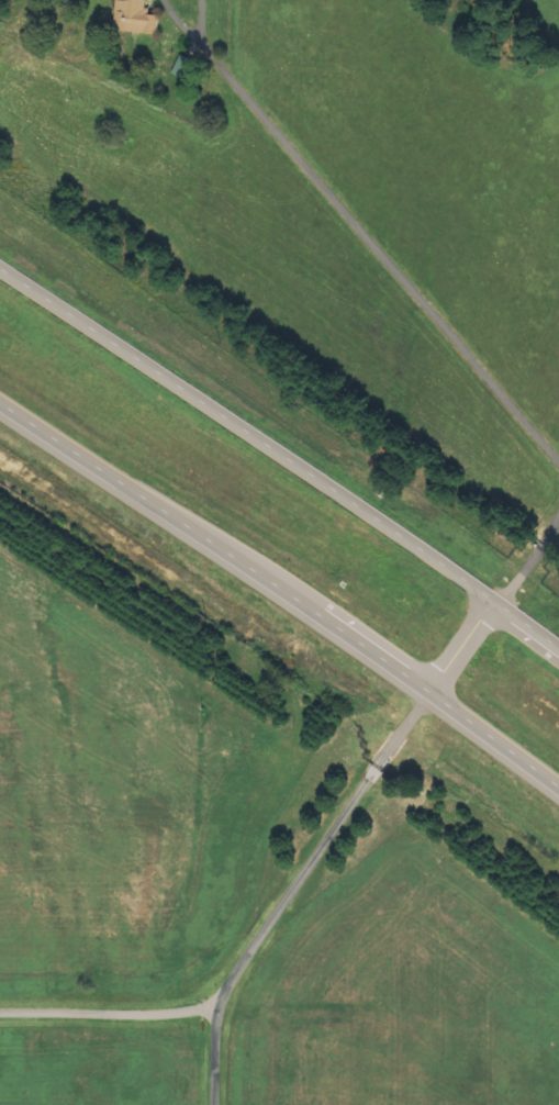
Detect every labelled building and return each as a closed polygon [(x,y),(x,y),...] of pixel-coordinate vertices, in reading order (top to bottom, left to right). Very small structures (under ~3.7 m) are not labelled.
[(160,15),(147,14),(148,0),(128,0),(128,1),(122,1),(120,32),(159,34),(160,15)]
